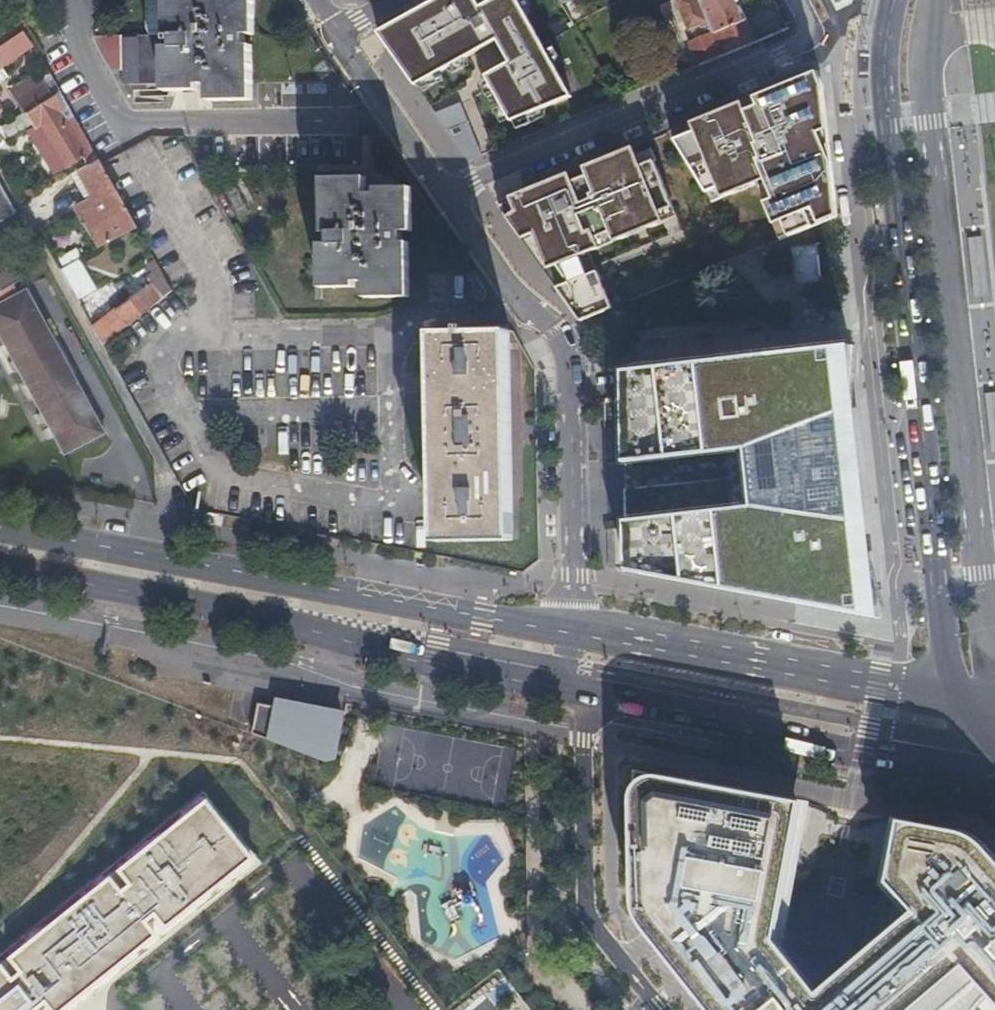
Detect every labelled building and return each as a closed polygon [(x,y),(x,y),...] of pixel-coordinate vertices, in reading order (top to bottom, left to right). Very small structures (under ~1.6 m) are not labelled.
[(169,32),(124,32),(124,45),(105,45),(117,67),(123,67),(123,81),(165,82),(165,90),(200,90),(200,85),(212,85),(212,101),(254,100),(253,46),(249,46),(248,34),(256,34),(256,0),(169,0),(169,32)] [(378,31),(416,85),(498,40),(510,62),(486,75),(511,121),(572,96),(518,0),(492,0),(481,6),(477,0),(434,0),(378,31)] [(734,50),(724,30),(744,20),(735,0),(676,0),(679,12),(690,31),(707,23),(712,35),(690,45),(699,65),(734,50)] [(744,20),(724,30),(734,50),(754,41),(744,20)] [(0,46),(0,70),(32,50),(21,33),(0,46)] [(817,71),(671,132),(701,206),(758,182),(782,239),(837,216),(823,85),(817,71)] [(10,92),(24,116),(47,103),(41,92),(47,89),(38,75),(10,92)] [(66,112),(58,99),(28,116),(37,129),(41,126),(67,169),(84,158),(60,116),(66,112)] [(460,103),(435,113),(469,161),(481,155),(460,103)] [(645,229),(664,221),(660,212),(673,207),(654,160),(641,166),(634,147),(615,155),(618,163),(606,168),(602,160),(498,203),(546,270),(590,252),(600,248),(596,238),(611,232),(615,241),(633,234),(629,225),(642,219),(645,229)] [(602,160),(606,168),(618,163),(615,155),(602,160)] [(138,230),(101,166),(99,161),(78,173),(105,221),(107,220),(119,240),(138,230)] [(366,179),(322,179),(324,232),(328,232),(328,248),(319,248),(319,289),(354,289),(354,284),(367,285),(367,299),(411,298),(409,243),(404,243),(403,231),(412,231),(411,188),(377,189),(377,197),(367,197),(366,179)] [(17,213),(0,183),(0,222),(17,213)] [(642,219),(629,225),(633,234),(645,229),(642,219)] [(615,241),(611,232),(596,238),(600,248),(615,241)] [(38,402),(67,453),(106,431),(36,307),(25,289),(18,293),(12,284),(20,279),(0,244),(0,335),(38,402)] [(788,248),(778,249),(783,292),(793,290),(788,248)] [(598,271),(590,252),(546,270),(545,270),(559,287),(598,271)] [(74,301),(94,290),(76,258),(56,268),(74,301)] [(149,285),(153,290),(156,294),(168,284),(162,272),(149,285)] [(95,332),(104,349),(173,292),(168,284),(156,294),(153,290),(123,309),(95,332)] [(461,332),(433,333),(435,536),(514,535),(510,330),(471,332),(470,327),(461,327),(461,332)] [(851,345),(623,371),(625,463),(749,449),(754,507),(733,509),(729,478),(626,490),(627,570),(727,588),(881,617),(858,525),(850,455),(848,403),(851,345)] [(343,714),(277,703),(268,701),(267,708),(263,741),(320,768),(334,762),(343,714)] [(267,708),(252,705),(246,734),(263,741),(267,708)] [(645,776),(631,779),(625,795),(628,908),(632,915),(649,937),(708,1009),(921,1009),(966,973),(994,1004),(994,870),(964,836),(900,827),(881,893),(908,922),(820,997),(776,936),(797,798),(645,776)] [(0,961),(0,1009),(68,1009),(249,865),(198,802),(0,961)]
